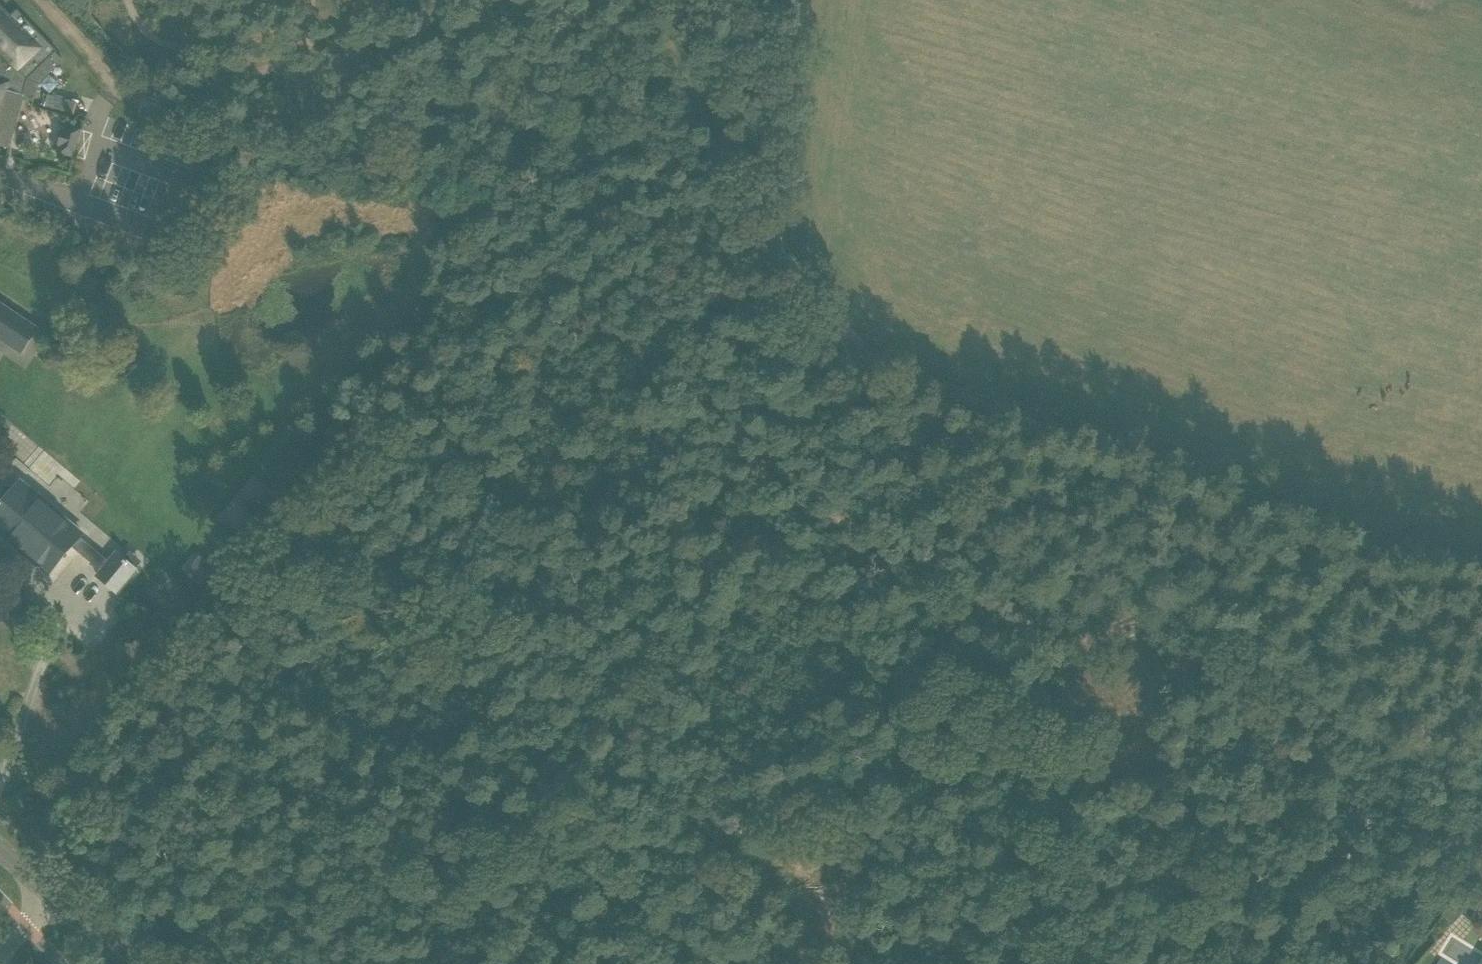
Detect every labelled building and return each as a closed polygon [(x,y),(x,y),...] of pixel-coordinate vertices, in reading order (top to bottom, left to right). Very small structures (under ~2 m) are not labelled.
[(56,54),(58,52),(19,10),(12,16),(0,3),(0,146),(8,148),(23,96),(35,97),(38,85),(62,60),(56,54)] [(47,94),(44,106),(72,114),(75,101),(47,94)] [(52,151),(74,157),(82,128),(60,122),(52,151)] [(35,327),(0,305),(0,337),(20,350),(35,327)] [(235,525),(269,493),(255,479),(221,511),(235,525)] [(117,555),(110,563),(78,537),(82,532),(72,524),(68,529),(35,502),(40,497),(21,482),(4,503),(1,501),(0,501),(0,531),(49,572),(62,557),(71,545),(103,572),(97,579),(118,597),(138,573),(117,555)] [(200,557),(187,574),(199,583),(212,566),(200,557)] [(1452,904),(1442,915),(1452,924),(1462,913),(1452,904)]
